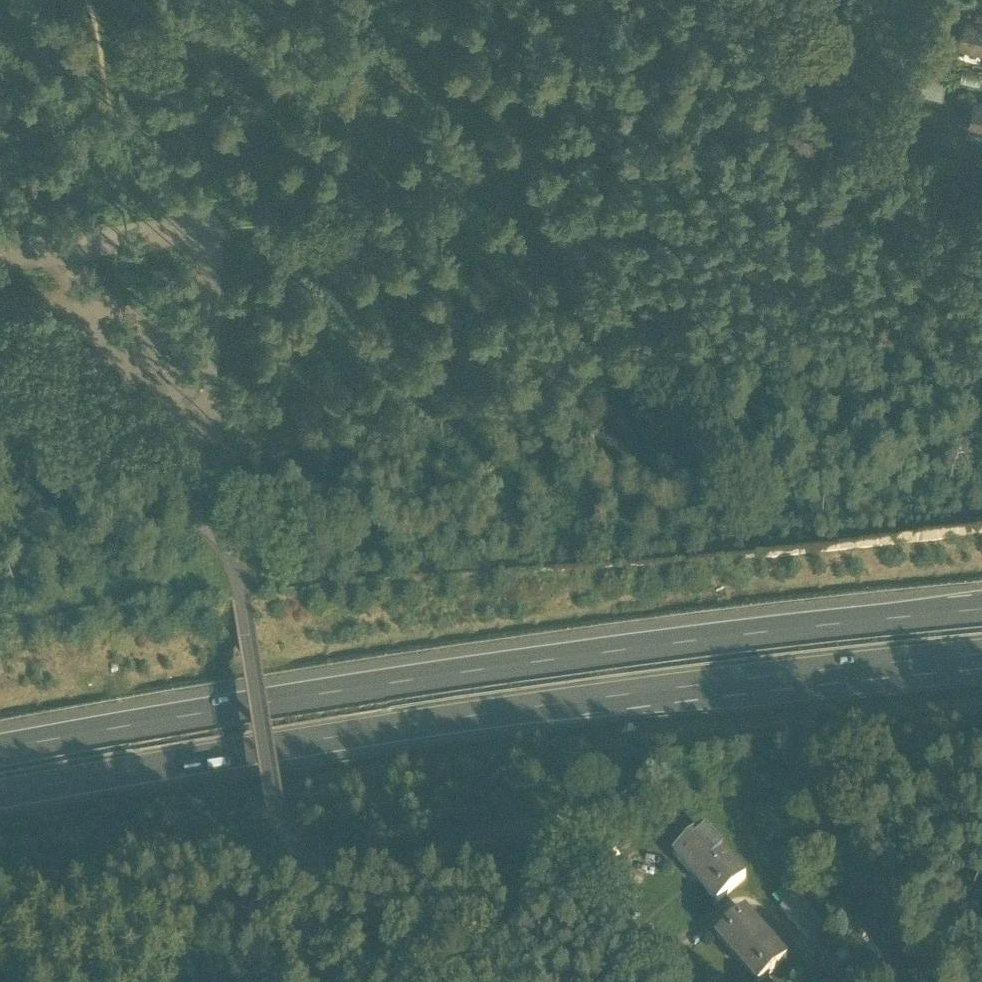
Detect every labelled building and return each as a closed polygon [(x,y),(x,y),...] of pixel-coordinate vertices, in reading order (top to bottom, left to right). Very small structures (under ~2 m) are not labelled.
[(967,19),(961,40),(981,46),(981,23),(967,19)] [(975,100),(970,121),(981,125),(981,102),(975,100)] [(849,825),(852,833),(861,830),(858,822),(849,825)] [(677,853),(719,902),(748,878),(705,828),(677,853)] [(783,905),(819,946),(835,932),(799,891),(783,905)] [(761,981),(762,981),(790,958),(747,909),(719,934),(761,981)]
